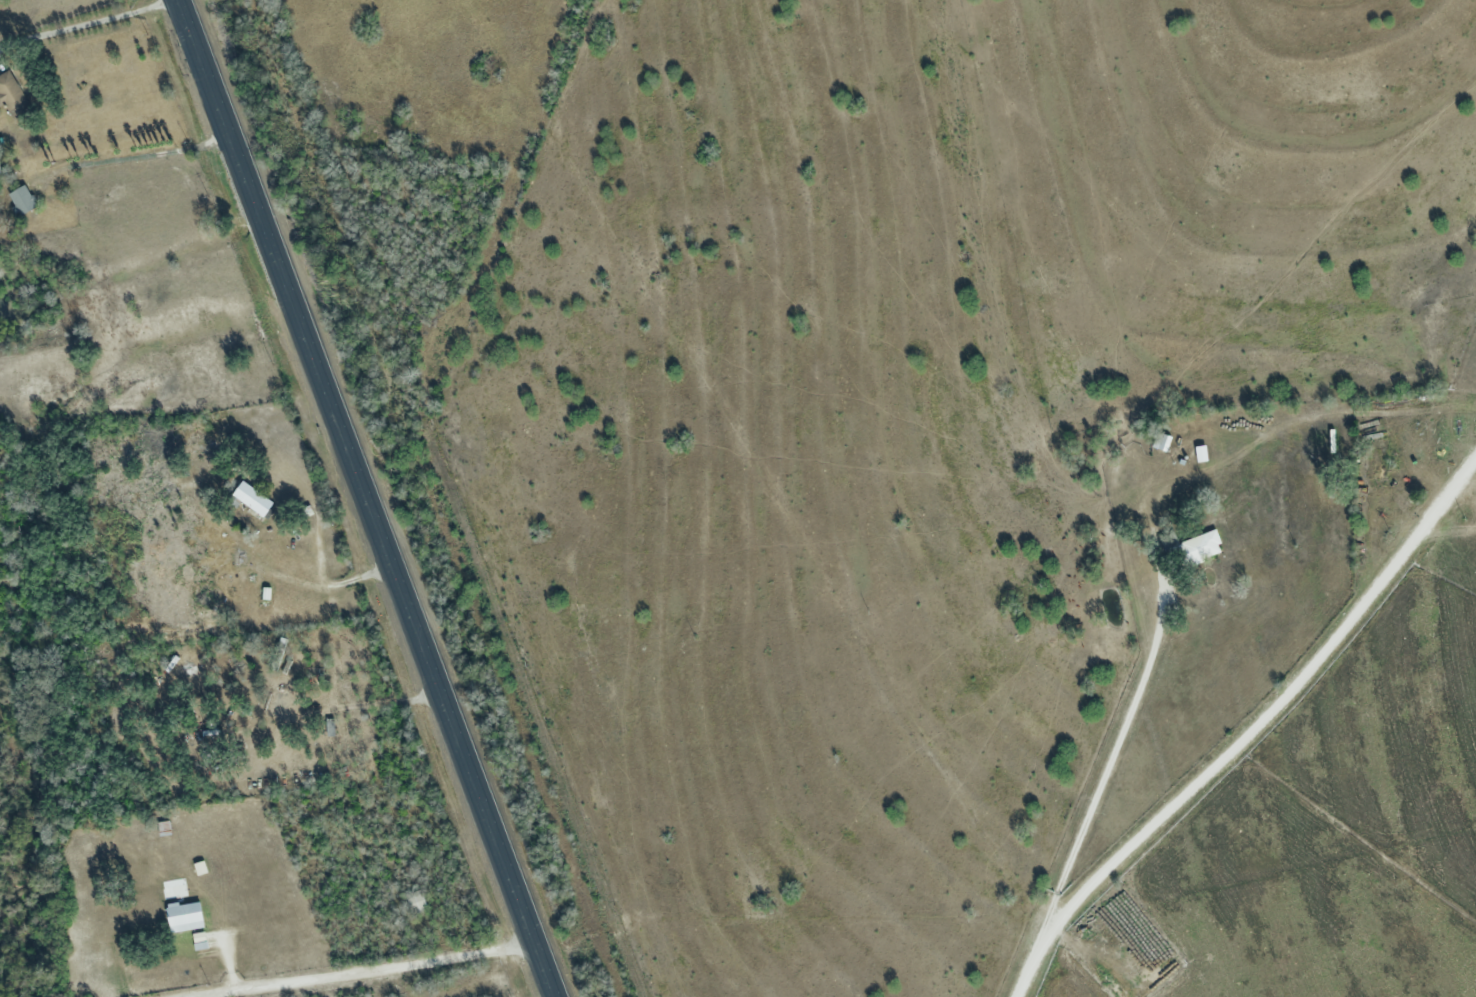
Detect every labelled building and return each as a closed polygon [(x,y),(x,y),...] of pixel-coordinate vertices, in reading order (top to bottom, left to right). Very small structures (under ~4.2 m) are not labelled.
[(4,103),(13,117),(30,106),(8,69),(0,73),(0,104),(1,105),(4,103)] [(36,206),(24,184),(7,193),(20,215),(36,206)] [(1165,452),(1171,436),(1156,431),(1151,446),(1165,452)] [(232,495),(261,517),(272,503),(243,480),(232,495)] [(1189,558),(1219,555),(1217,533),(1187,536),(1189,558)] [(333,718),(323,718),(323,735),(333,735),(333,718)] [(410,915),(426,910),(419,887),(404,892),(410,915)] [(203,926),(198,901),(166,907),(171,932),(203,926)]
